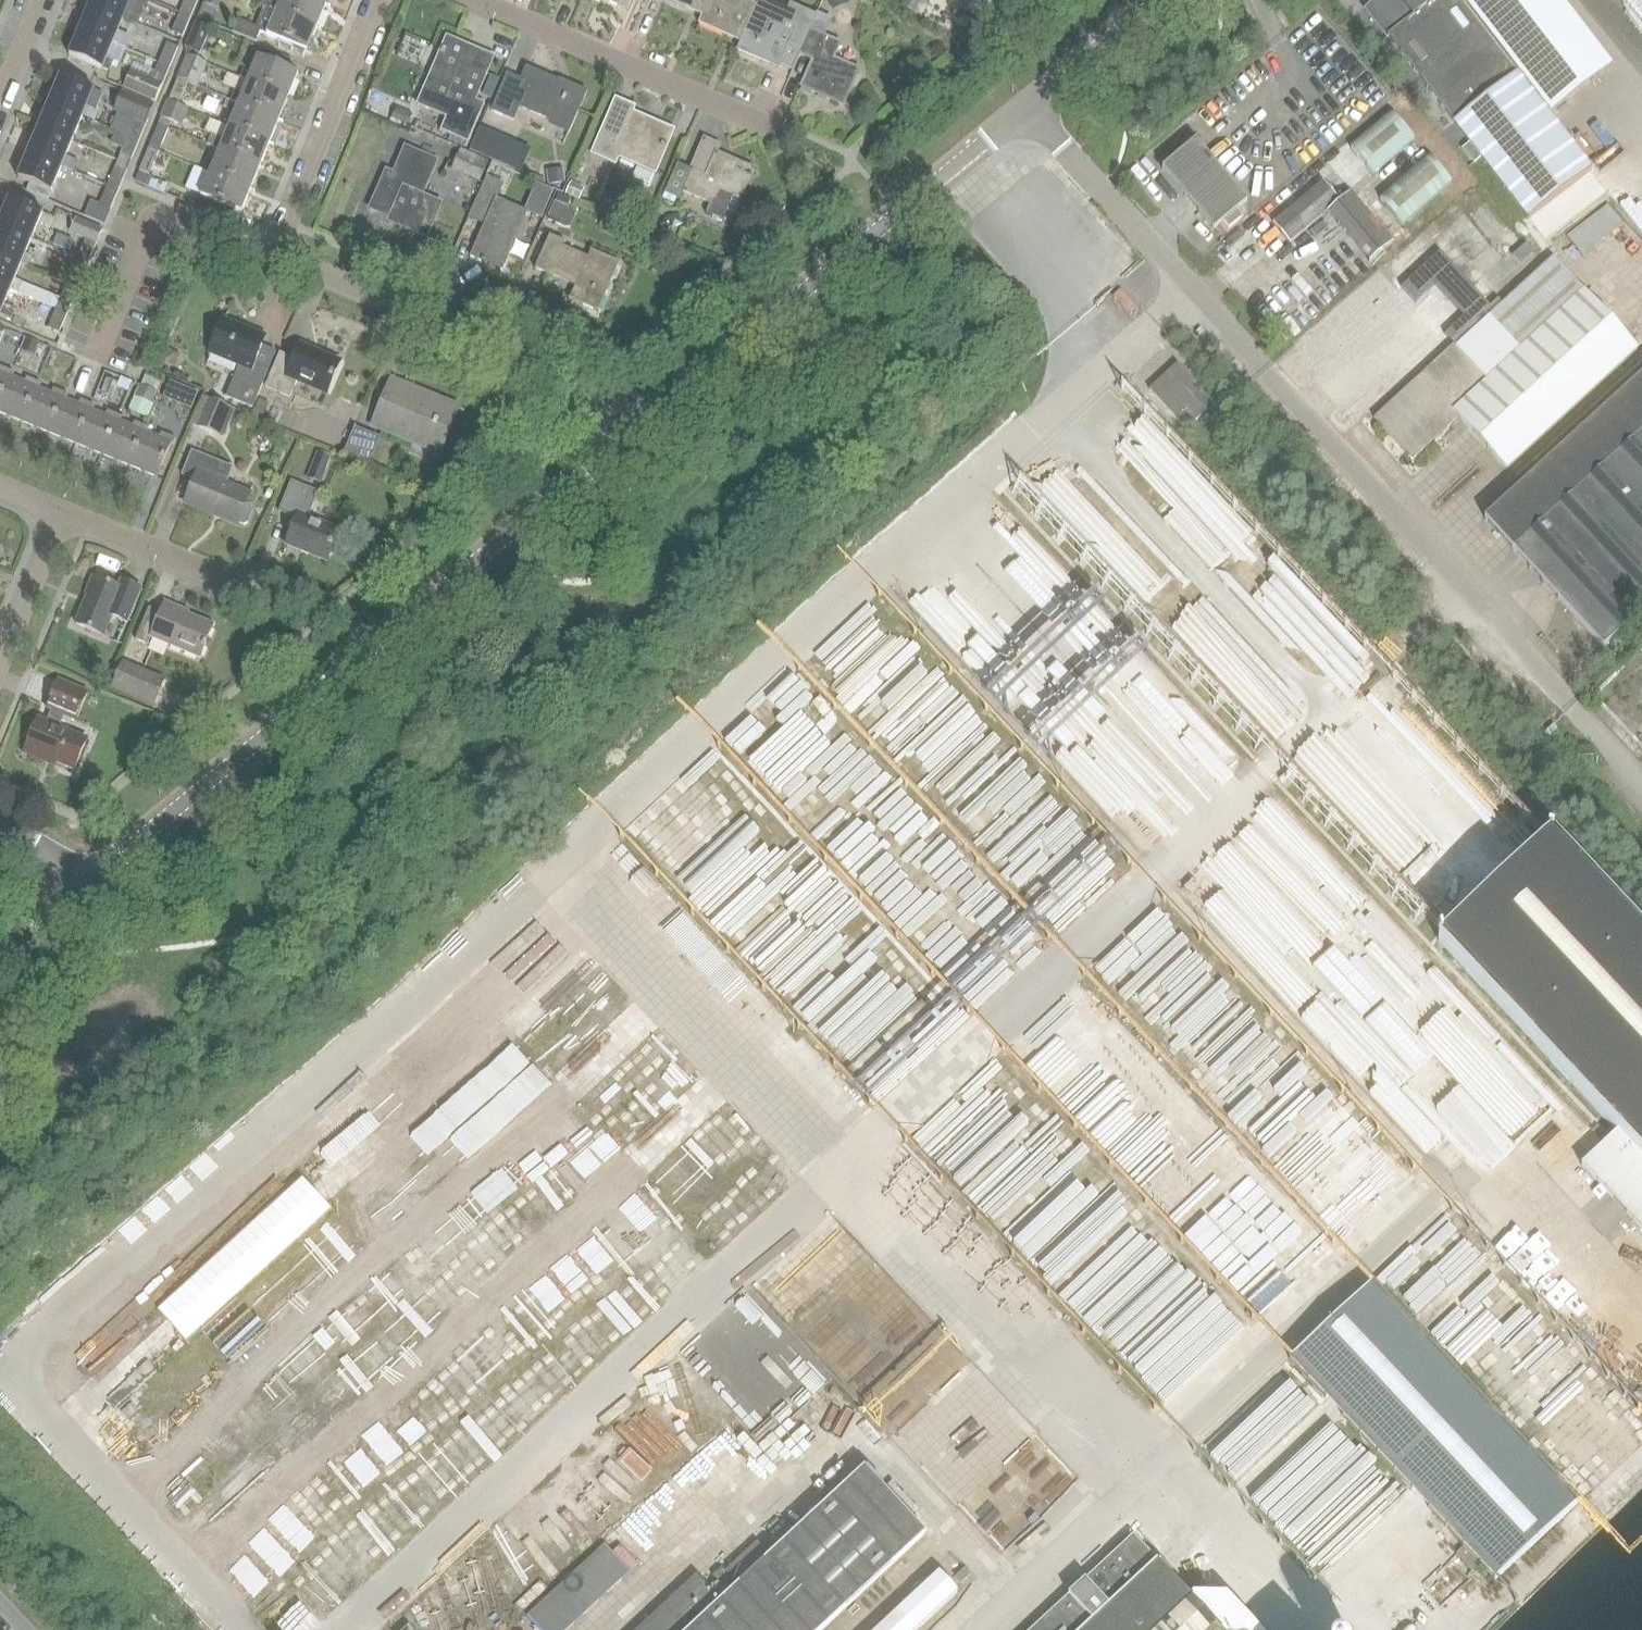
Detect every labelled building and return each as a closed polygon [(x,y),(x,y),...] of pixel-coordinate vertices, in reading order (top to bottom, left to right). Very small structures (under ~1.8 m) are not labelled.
[(90,5),(124,19),(132,0),(92,0),(90,5)] [(179,14),(190,19),(198,0),(184,0),(179,14)] [(327,5),(314,0),(282,0),(281,2),(276,0),(263,0),(261,6),(269,9),(317,29),(327,5)] [(627,11),(632,0),(602,0),(627,11)] [(709,0),(666,0),(702,16),(709,0)] [(702,16),(699,24),(740,42),(756,6),(743,0),(709,0),(702,16)] [(740,42),(737,50),(779,69),(781,65),(793,70),(799,55),(816,16),(790,5),(788,10),(764,0),(758,0),(756,6),(740,42)] [(850,3),(848,0),(828,0),(832,11),(850,3)] [(920,0),(905,0),(902,7),(914,13),(920,0)] [(1367,11),(1455,122),(1528,219),(1591,171),(1548,116),(1601,74),(1542,0),(1381,0),(1367,11)] [(1641,11),(1641,0),(1632,0),(1641,11)] [(80,30),(81,31),(113,44),(124,19),(90,5),(80,30)] [(256,27),(238,20),(233,34),(256,42),(259,33),(307,53),(317,29),(269,9),(264,21),(259,19),(256,27)] [(182,38),(190,19),(179,14),(170,34),(182,38)] [(817,14),(816,16),(799,55),(813,61),(801,88),(843,106),(859,70),(834,59),(840,44),(824,37),(831,20),(817,14)] [(195,24),(185,48),(187,54),(186,57),(197,62),(210,30),(195,24)] [(113,44),(81,31),(80,30),(69,56),(110,73),(114,62),(119,64),(125,50),(113,45),(113,44)] [(476,101),(487,74),(473,68),(480,52),(447,37),(418,105),(447,117),(441,132),(468,143),(484,105),(476,101)] [(166,44),(159,63),(170,68),(178,49),(166,44)] [(241,79),(248,82),(289,98),(298,74),(288,70),(292,61),(262,49),(253,71),(245,68),(241,79)] [(176,81),(186,85),(196,89),(206,66),(197,62),(186,57),(176,81)] [(133,70),(126,87),(157,100),(170,68),(159,63),(152,78),(133,70)] [(572,126),(586,94),(526,68),(521,81),(507,75),(492,111),(514,121),(520,107),(552,121),(553,118),(572,126)] [(51,98),(85,112),(83,118),(94,122),(99,111),(87,106),(94,90),(61,76),(51,98)] [(186,85),(176,81),(168,102),(178,107),(186,85)] [(239,105),(238,105),(279,121),(289,98),(248,82),(243,94),(235,91),(231,102),(239,105)] [(147,120),(154,105),(122,90),(112,112),(134,122),(129,135),(139,140),(147,120)] [(75,136),(83,118),(85,112),(51,98),(41,122),(75,136)] [(655,173),(673,131),(632,113),(634,108),(616,100),(592,154),(615,164),(618,157),(638,166),(633,178),(649,185),(654,173),(655,173)] [(168,102),(158,125),(168,129),(171,123),(182,127),(189,111),(178,107),(168,102)] [(279,121),(238,105),(229,128),(270,144),(279,121)] [(406,125),(410,115),(396,109),(392,119),(406,125)] [(1351,150),(1374,176),(1417,139),(1394,113),(1351,150)] [(75,136),(41,122),(29,152),(62,166),(75,172),(79,162),(66,157),(75,136)] [(159,152),(168,129),(158,125),(149,148),(159,152)] [(207,146),(220,151),(260,167),(270,144),(229,128),(224,140),(211,135),(207,146)] [(131,160),(139,140),(129,135),(120,156),(131,160)] [(500,136),(490,160),(521,173),(531,149),(500,136)] [(723,222),(734,197),(741,200),(754,170),(717,154),(720,146),(704,139),(690,171),(692,172),(683,192),(710,204),(705,214),(723,222)] [(1163,170),(1216,231),(1248,203),(1196,142),(1163,170)] [(150,176),(159,152),(149,148),(140,172),(150,176)] [(386,172),(370,209),(402,223),(401,227),(426,238),(441,205),(422,196),(436,162),(405,148),(394,175),(386,172)] [(451,170),(480,183),(489,163),(460,150),(451,170)] [(260,167),(220,151),(211,173),(251,190),(260,167)] [(62,166),(29,152),(18,179),(51,193),(62,166)] [(1381,199),(1403,225),(1453,182),(1431,156),(1381,199)] [(118,190),(126,172),(115,167),(107,186),(118,190)] [(566,183),(563,168),(546,171),(549,185),(566,183)] [(140,172),(135,183),(146,186),(152,189),(155,181),(153,177),(150,176),(140,172)] [(242,214),(251,190),(211,173),(201,197),(242,214)] [(486,181),(469,219),(484,226),(470,257),(503,271),(529,210),(499,197),(503,188),(506,182),(488,174),(486,181)] [(585,188),(571,182),(566,194),(579,201),(585,188)] [(1341,201),(1324,182),(1274,224),(1291,244),(1341,201)] [(536,184),(531,196),(548,204),(553,192),(536,184)] [(110,211),(118,190),(107,186),(99,207),(110,211)] [(558,195),(547,221),(559,226),(567,207),(568,208),(572,200),(558,195)] [(10,199),(0,222),(0,224),(32,238),(43,213),(10,199)] [(1573,237),(1592,257),(1629,222),(1611,202),(1573,237)] [(668,216),(665,223),(662,230),(674,235),(678,227),(675,219),(668,216)] [(71,233),(85,239),(77,257),(88,262),(97,244),(104,230),(77,219),(71,233)] [(665,223),(655,219),(651,229),(660,233),(662,230),(665,223)] [(32,238),(0,224),(0,254),(22,264),(29,267),(33,257),(26,254),(32,238)] [(73,241),(57,235),(53,245),(69,252),(73,241)] [(620,263),(593,252),(590,259),(564,248),(566,243),(551,237),(537,269),(552,275),(553,272),(579,283),(572,301),(598,313),(620,263)] [(1507,469),(1639,349),(1555,257),(1504,303),(1442,237),(1396,279),(1455,344),(1375,417),(1413,458),(1459,416),(1507,469)] [(0,254),(0,285),(11,290),(22,264),(0,254)] [(79,283),(88,262),(77,257),(68,278),(79,283)] [(1,315),(12,320),(16,310),(5,305),(11,290),(0,285),(0,315),(1,315)] [(63,290),(56,309),(67,314),(74,295),(63,290)] [(67,314),(56,309),(47,329),(58,334),(67,314)] [(224,320),(210,353),(240,365),(227,396),(225,395),(224,396),(253,408),(267,372),(252,366),(264,337),(224,320)] [(33,357),(39,344),(26,338),(20,351),(33,357)] [(340,362),(301,346),(294,361),(279,355),(265,387),(290,398),(297,381),(326,393),(340,362)] [(169,349),(163,361),(175,366),(180,355),(169,349)] [(1215,402),(1178,363),(1150,389),(1186,428),(1215,402)] [(10,377),(12,378),(14,373),(0,367),(0,400),(10,377)] [(1486,518),(1604,648),(1641,614),(1641,375),(1486,518)] [(12,378),(10,377),(0,400),(0,413),(22,422),(37,388),(39,389),(41,384),(27,378),(25,383),(12,378)] [(106,378),(100,392),(112,397),(118,383),(106,378)] [(170,382),(163,398),(191,409),(197,393),(170,382)] [(380,412),(392,417),(387,430),(439,452),(457,408),(393,382),(380,412)] [(134,409),(153,417),(164,391),(144,384),(134,409)] [(39,389),(37,388),(22,422),(49,433),(63,399),(66,400),(68,395),(54,389),(52,394),(39,389)] [(66,400),(63,399),(49,433),(75,444),(90,409),(93,411),(95,406),(81,400),(79,405),(66,400)] [(209,400),(207,407),(199,427),(214,433),(219,418),(226,421),(231,408),(209,400)] [(261,420),(269,404),(259,400),(252,416),(261,420)] [(103,455),(118,420),(120,422),(122,417),(108,411),(106,416),(93,411),(90,409),(75,444),(103,455)] [(120,422),(118,420),(103,455),(131,467),(144,432),(147,433),(149,428),(135,422),(133,427),(120,422)] [(370,462),(380,438),(355,428),(345,452),(370,462)] [(144,432),(131,467),(157,477),(171,444),(174,445),(176,439),(162,433),(160,438),(147,433),(144,432)] [(250,494),(225,484),(231,468),(192,452),(182,475),(195,480),(185,504),(237,525),(238,523),(243,525),(248,523),(253,511),(251,507),(246,505),(250,494)] [(316,453),(307,478),(320,483),(330,459),(316,453)] [(291,482),(279,512),(297,520),(287,545),(326,561),(339,531),(308,518),(318,492),(291,482)] [(86,594),(88,595),(76,624),(104,636),(112,616),(127,622),(141,589),(121,581),(118,588),(93,577),(86,594)] [(178,611),(179,609),(165,603),(161,613),(148,608),(135,641),(148,646),(151,638),(201,659),(213,625),(178,611)] [(111,689),(154,707),(166,678),(123,660),(111,689)] [(105,667),(91,672),(96,685),(110,681),(105,667)] [(88,693),(59,681),(47,709),(52,711),(47,723),(39,719),(24,753),(42,760),(43,756),(75,769),(87,739),(60,728),(65,716),(77,721),(85,701),(88,693)] [(1320,756),(1349,786),(1372,765),(1343,734),(1320,756)] [(674,796),(638,822),(689,892),(742,853),(740,851),(749,845),(747,843),(768,828),(753,808),(737,820),(719,797),(690,818),(674,796)] [(1438,941),(1620,1137),(1581,1174),(1641,1237),(1641,931),(1560,843),(1552,834),(1438,941)] [(986,1055),(908,1130),(1307,1542),(1303,1512),(1299,1517),(1286,1509),(1298,1487),(1282,1470),(1304,1431),(1316,1430),(1313,1401),(1278,1381),(1271,1318),(1137,1240),(1133,1208),(1101,1225),(1102,1241),(1121,1252),(1130,1269),(1138,1254),(1149,1260),(1152,1287),(1121,1290),(1107,1281),(1112,1277),(1064,1250),(1060,1208),(1084,1205),(1080,1175),(1099,1158),(998,1054),(986,1055)] [(339,1162),(387,1130),(378,1117),(330,1149),(339,1162)] [(478,1119),(435,1159),(452,1178),(495,1138),(478,1119)] [(366,1208),(403,1173),(386,1154),(348,1189),(366,1208)] [(314,1178),(163,1305),(209,1360),(289,1293),(281,1284),(297,1270),(290,1262),(300,1254),(294,1247),(340,1209),(314,1178)] [(1472,1570),(1481,1562),(1496,1579),(1578,1501),(1373,1283),(1290,1360),(1411,1488),(1464,1545),(1456,1553),(1472,1570)] [(638,1629),(823,1629),(926,1534),(910,1516),(884,1489),(865,1468),(772,1554),(769,1557),(740,1584),(729,1594),(718,1582),(710,1589),(697,1575),(638,1629)] [(1134,1537),(1034,1629),(1220,1629),(1134,1537)] [(638,1568),(611,1540),(533,1615),(547,1629),(573,1629),(638,1568)] [(723,1565),(712,1576),(728,1593),(739,1583),(728,1571),(723,1565)] [(965,1568),(955,1578),(961,1585),(971,1575),(965,1568)] [(940,1572),(878,1629),(918,1629),(959,1592),(940,1572)]
